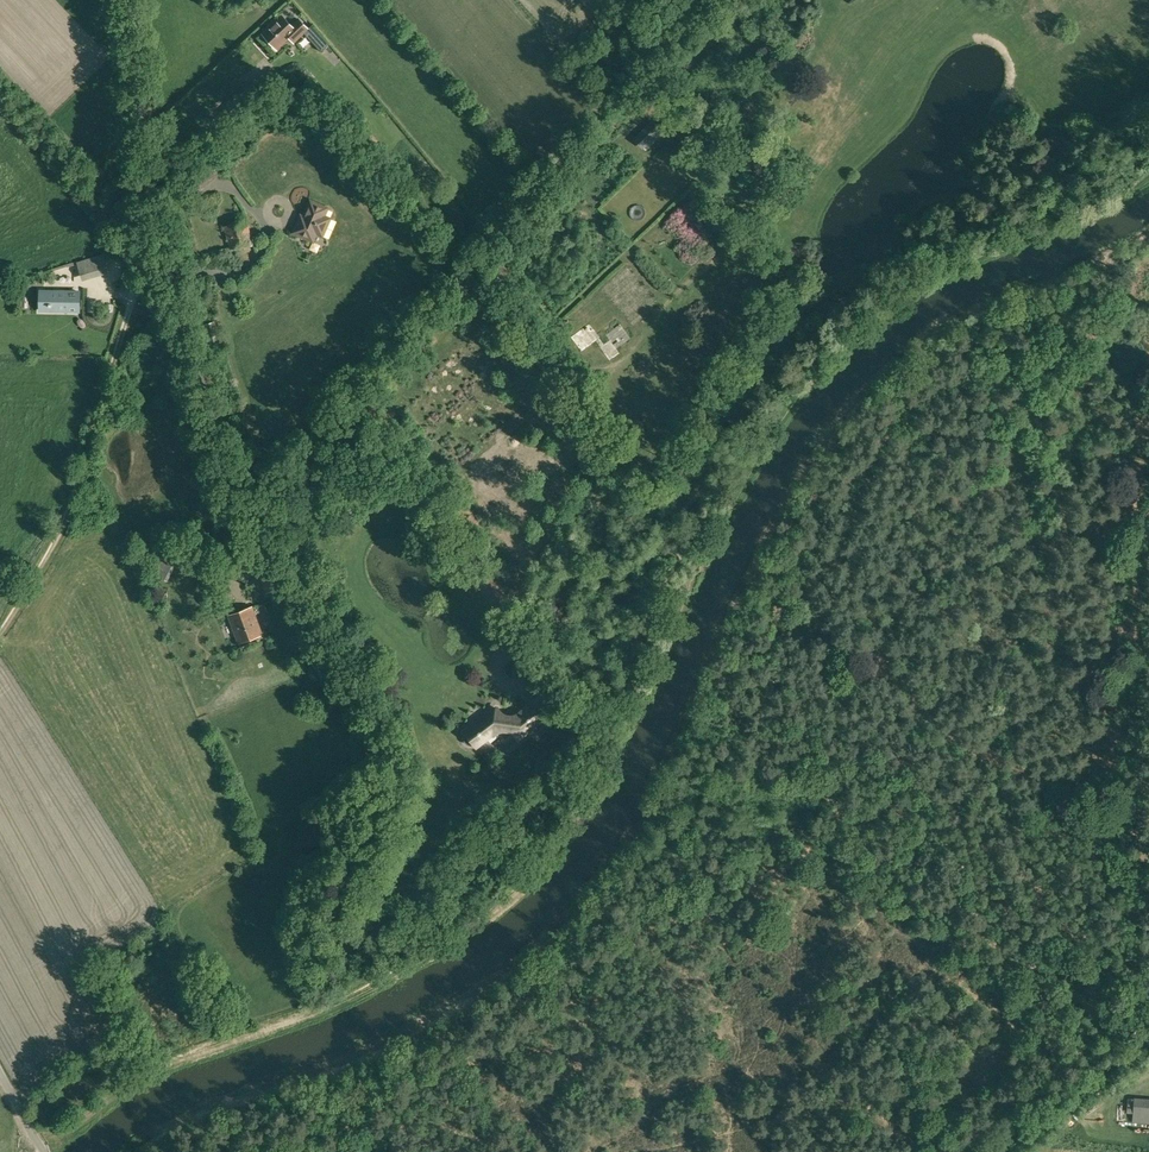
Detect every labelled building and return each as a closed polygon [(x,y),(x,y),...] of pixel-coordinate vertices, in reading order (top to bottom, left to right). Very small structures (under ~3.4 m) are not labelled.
[(282,16),(263,34),(277,49),(285,42),(283,40),(288,36),(294,42),(308,29),(299,19),(298,19),(300,21),(293,27),(282,16)] [(664,133),(653,121),(634,139),(642,148),(654,136),(658,139),(664,133)] [(192,179),(174,189),(178,196),(196,186),(192,179)] [(300,215),(293,232),(313,241),(316,233),(322,236),(330,218),(324,216),(328,208),(310,200),(303,216),(300,215)] [(231,249),(254,243),(247,219),(224,226),(231,249)] [(81,264),(85,277),(93,274),(89,261),(81,264)] [(51,303),(49,303),(49,306),(51,306),(50,310),(78,311),(78,307),(78,291),(41,290),(41,291),(51,291),(51,303)] [(219,344),(217,334),(218,334),(215,321),(203,324),(210,346),(219,344)] [(239,642),(261,634),(252,607),(229,615),(239,642)] [(317,637),(309,641),(321,664),(329,660),(317,637)] [(505,716),(503,717),(496,708),(464,732),(466,735),(465,737),(464,739),(464,741),(465,743),(467,744),(469,745),(471,745),(473,744),(476,747),(498,730),(505,740),(515,732),(519,738),(531,729),(533,730),(535,731),(537,731),(539,730),(540,728),(541,726),(541,724),(540,722),(557,709),(545,694),(513,719),(512,717),(510,716),(508,716),(507,716),(505,716)] [(1133,1113),(1132,1123),(1148,1124),(1148,1099),(1128,1097),(1127,1112),(1133,1113)]
